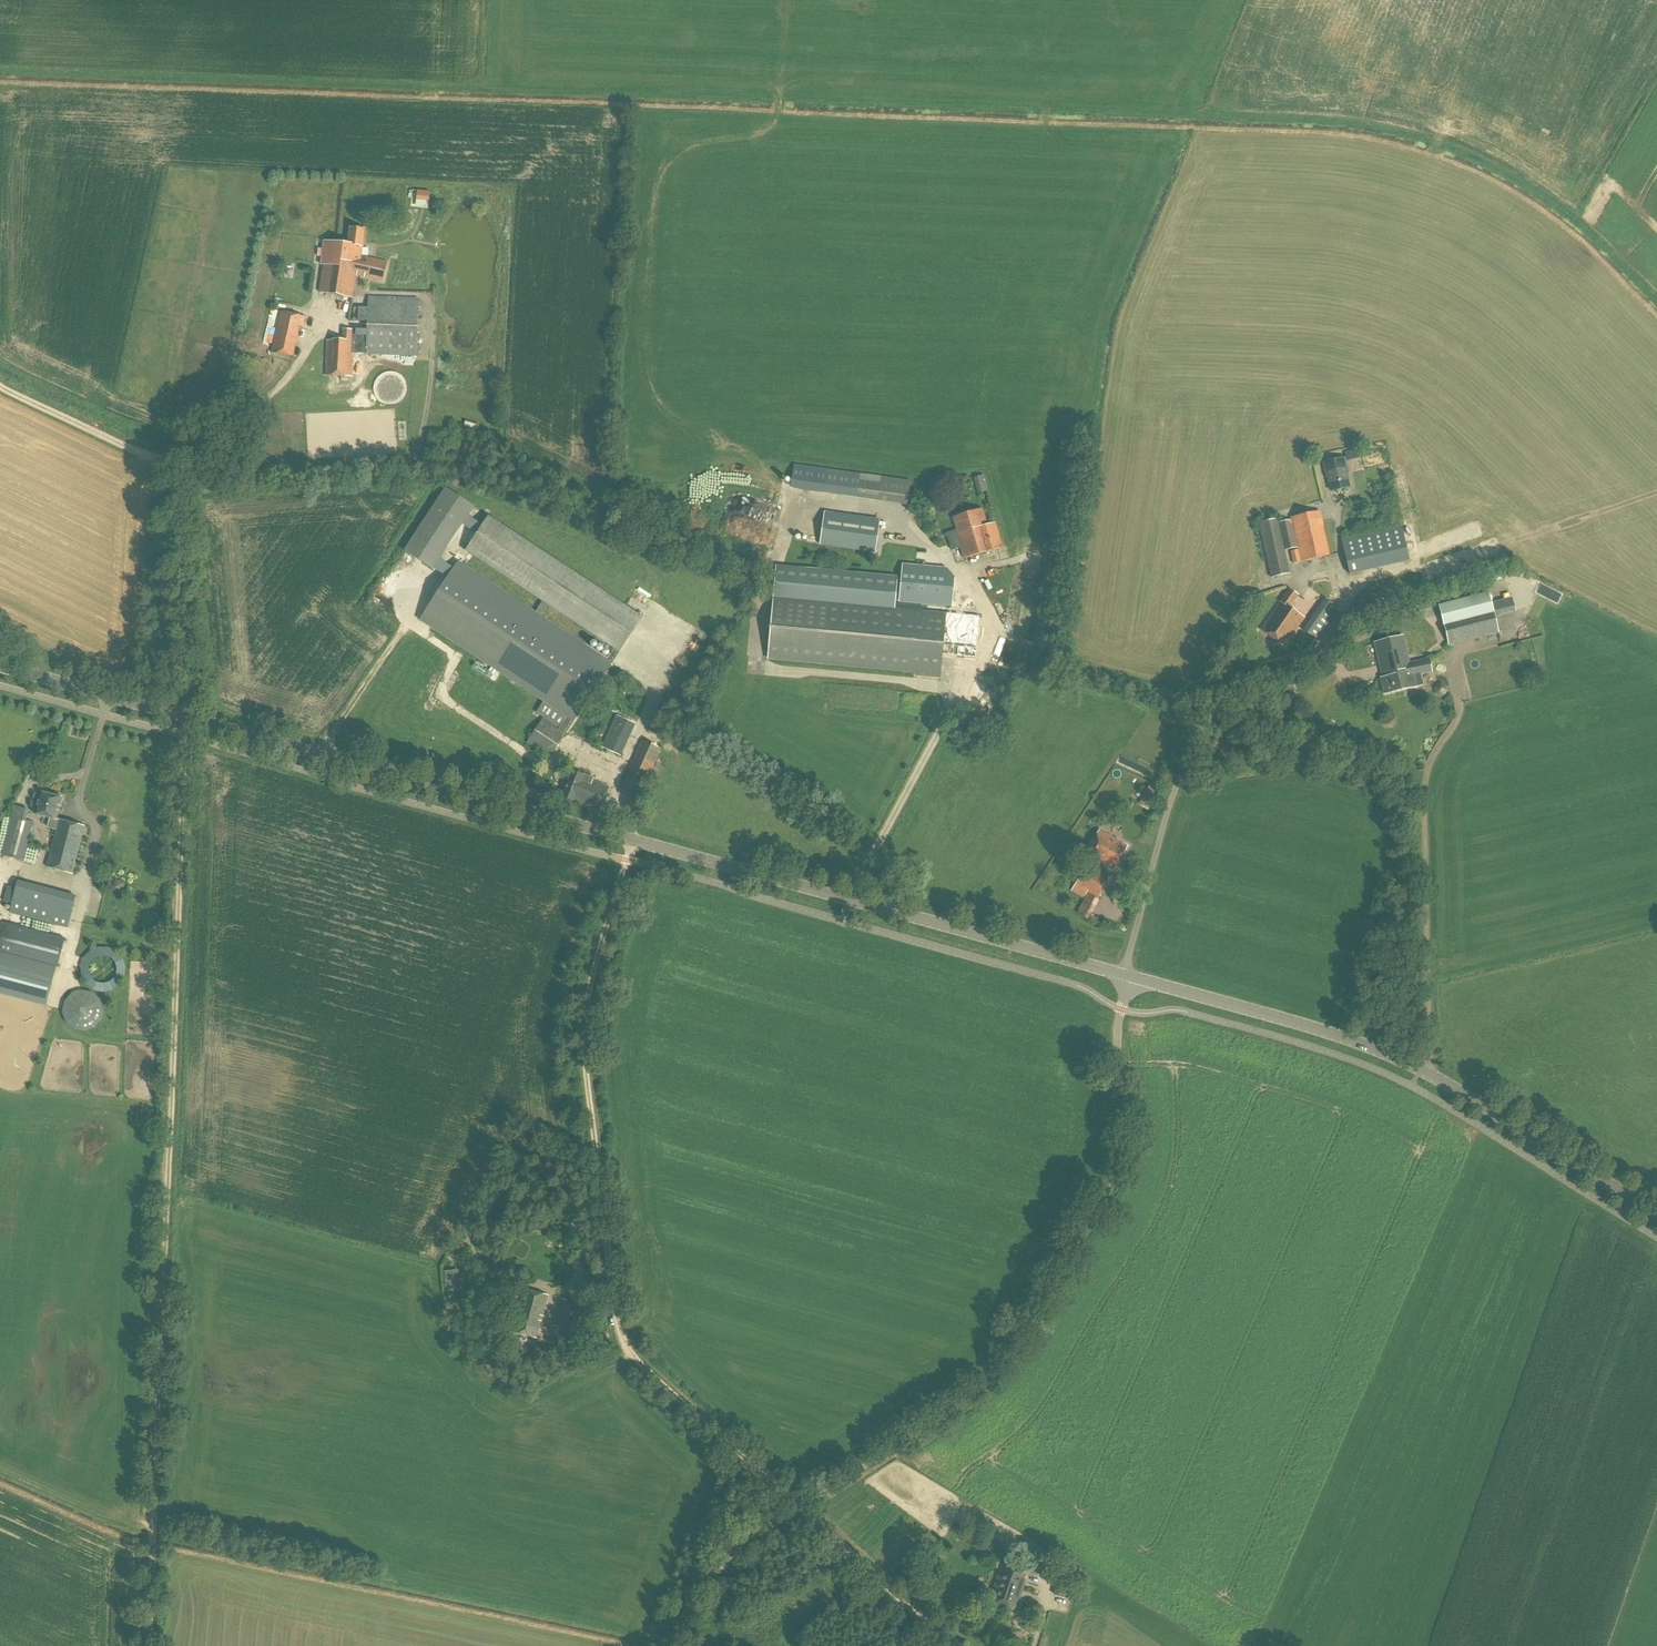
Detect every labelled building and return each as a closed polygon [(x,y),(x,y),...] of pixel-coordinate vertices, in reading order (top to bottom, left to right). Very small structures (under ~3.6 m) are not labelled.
[(361,255),(365,229),(350,227),(348,243),(324,240),(321,265),(322,265),(319,292),(353,298),(356,275),(383,282),(388,261),(361,255)] [(326,340),(325,375),(352,377),(352,365),(353,353),(361,353),(417,356),(418,327),(418,298),(368,296),(368,306),(359,305),(359,308),(355,308),(354,321),(366,322),(366,330),(351,329),(343,329),(343,340),(332,339),(332,340),(326,340)] [(303,328),(306,317),(280,311),(271,352),(294,357),(299,334),(298,334),(299,326),(303,328)] [(1349,487),(1346,473),(1347,473),(1344,458),(1323,462),(1327,478),(1328,477),(1331,491),(1349,487)] [(907,503),(910,481),(861,474),(858,496),(907,503)] [(474,506),(445,488),(404,551),(432,569),(463,523),(477,533),(465,551),(614,649),(606,660),(458,562),(420,620),(543,702),(536,713),(543,718),(526,743),(549,758),(596,686),(641,618),(488,517),(483,524),(468,514),(474,506)] [(987,525),(982,509),(953,517),(957,530),(946,533),(951,550),(962,547),(965,558),(1002,547),(995,522),(987,525)] [(1330,554),(1320,511),(1292,517),(1292,520),(1280,522),(1279,518),(1258,522),(1270,578),(1290,573),(1285,551),(1298,547),(1298,549),(1290,552),(1293,563),(1330,554)] [(880,520),(824,512),(819,546),(875,554),(880,520)] [(1407,536),(1388,541),(1389,545),(1394,544),(1395,549),(1410,545),(1407,536)] [(1411,548),(1351,558),(1353,571),(1413,561),(1411,548)] [(955,577),(947,568),(903,564),(899,603),(952,608),(955,577)] [(775,575),(767,659),(915,673),(915,676),(940,678),(946,613),(924,611),(924,606),(895,603),(897,586),(775,575)] [(1284,647),(1305,618),(1290,607),(1298,596),(1289,589),(1260,629),(1284,647)] [(1488,592),(1438,605),(1443,625),(1449,645),(1499,632),(1495,617),(1491,602),(1488,592)] [(1317,640),(1339,608),(1325,598),(1302,630),(1317,640)] [(703,631),(697,641),(704,644),(709,635),(703,631)] [(1403,638),(1375,645),(1381,669),(1388,667),(1389,671),(1395,670),(1395,673),(1411,670),(1410,668),(1409,663),(1403,638)] [(1383,679),(1381,680),(1384,694),(1417,686),(1414,675),(1432,671),(1429,660),(1416,663),(1417,668),(1411,670),(1395,673),(1396,674),(1396,676),(1383,679)] [(1285,693),(1287,692),(1292,687),(1294,686),(1291,683),(1283,690),(1285,693)] [(621,756),(621,755),(636,724),(616,714),(601,747),(621,756)] [(641,795),(662,749),(642,739),(620,785),(641,795)] [(584,774),(572,770),(561,798),(573,803),(600,813),(610,787),(593,780),(595,776),(585,772),(584,774)] [(1149,810),(1157,794),(1148,789),(1138,805),(1149,810)] [(73,874),(86,826),(57,818),(63,798),(41,792),(35,814),(50,818),(47,827),(56,830),(46,867),(73,874)] [(12,816),(1,855),(23,861),(34,822),(25,820),(27,811),(14,808),(12,816)] [(1112,836),(1100,829),(1085,855),(1096,862),(1096,861),(1114,870),(1128,845),(1112,835),(1112,836)] [(1099,899),(1110,879),(1086,865),(1071,891),(1084,899),(1086,893),(1099,899)] [(76,896),(18,880),(9,913),(20,916),(47,923),(68,928),(76,896)] [(1087,893),(1084,899),(1096,906),(1099,900),(1087,893)] [(1090,915),(1093,906),(1087,904),(1084,913),(1090,915)] [(66,938),(0,920),(0,952),(56,967),(58,967),(66,938)] [(0,952),(0,993),(46,1005),(56,967),(0,952)] [(537,1338),(548,1296),(524,1289),(512,1331),(537,1338)] [(579,1332),(586,1305),(560,1298),(553,1326),(579,1332)] [(980,1542),(976,1550),(987,1555),(991,1547),(980,1542)] [(1071,1562),(1063,1559),(1062,1562),(1060,1568),(1045,1564),(1044,1569),(1041,1578),(1056,1583),(1053,1595),(1068,1599),(1071,1586),(1072,1582),(1075,1583),(1076,1577),(1074,1576),(1077,1566),(1070,1564),(1071,1562)] [(1026,1574),(1002,1565),(1000,1573),(999,1572),(994,1586),(992,1594),(993,1594),(991,1599),(1015,1607),(1018,1597),(1020,1598),(1026,1581),(1023,1580),(1026,1574)]
